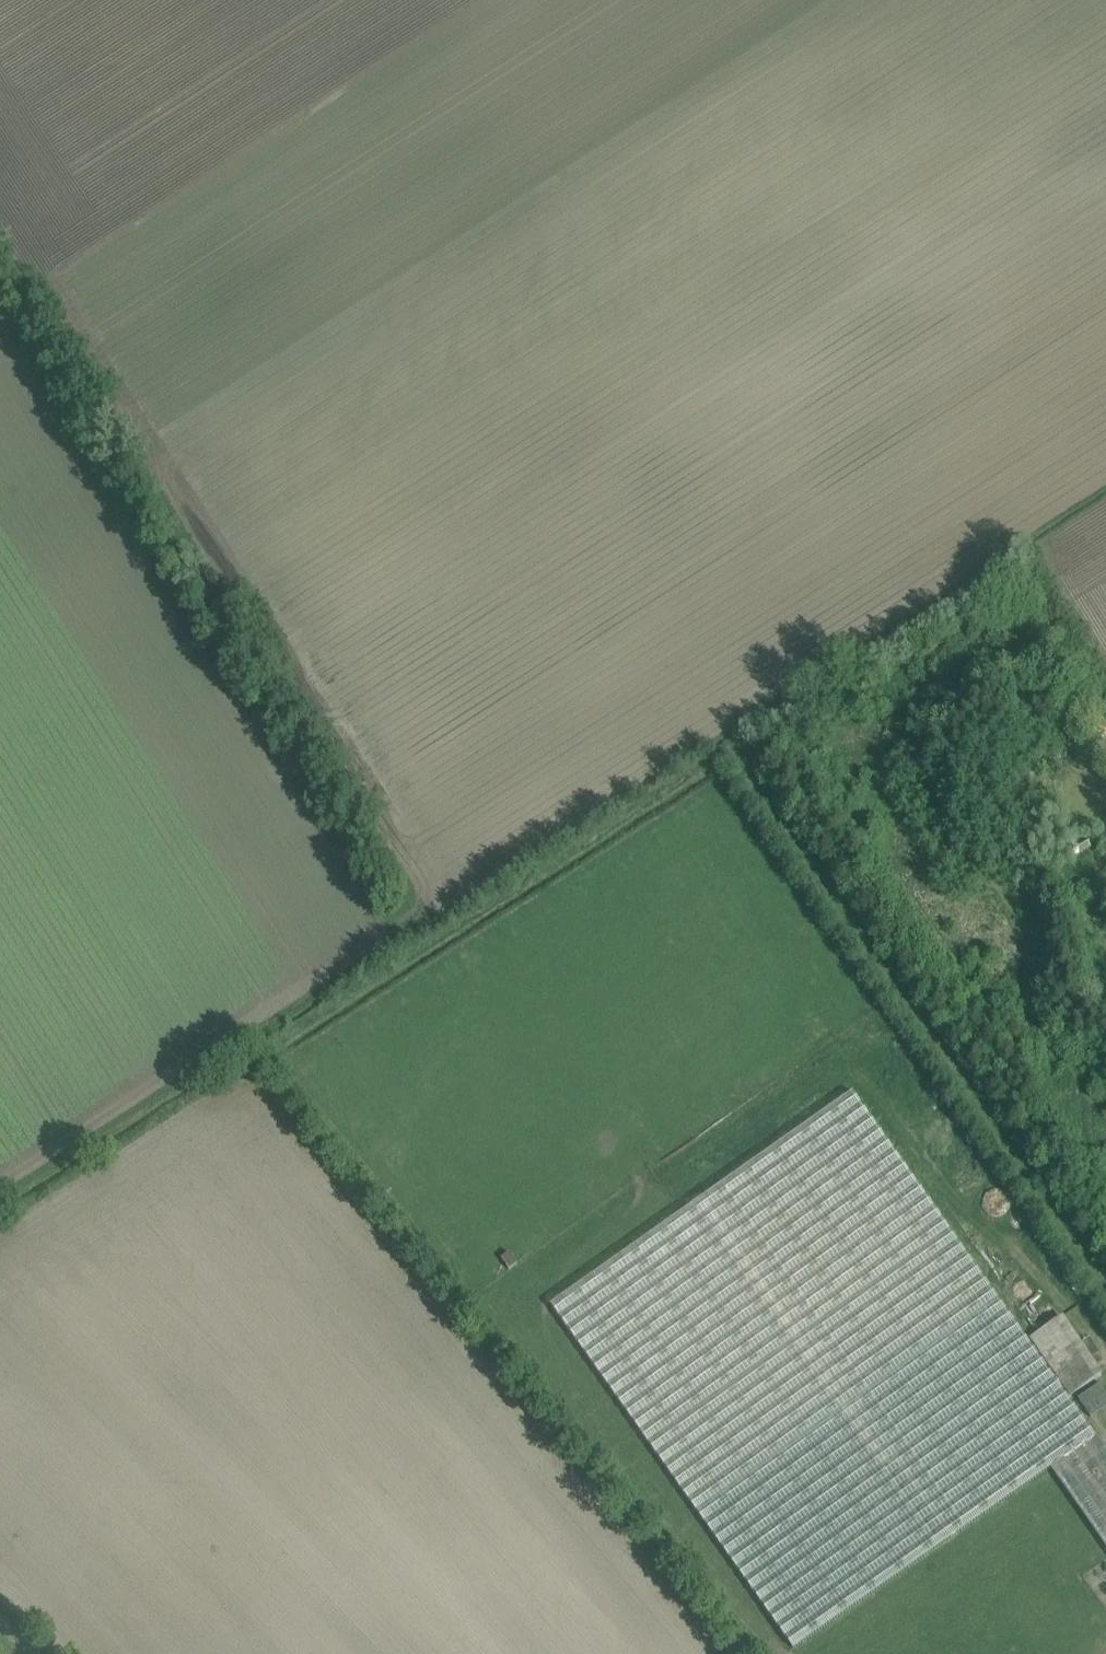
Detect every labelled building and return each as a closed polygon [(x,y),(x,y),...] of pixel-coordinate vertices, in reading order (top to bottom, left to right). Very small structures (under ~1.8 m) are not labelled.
[(551,1305),(794,1649),(1052,1467),(1105,1544),(1105,1446),(1098,1434),(1094,1436),(852,1091),(551,1305)] [(1079,1399),(1091,1417),(1105,1407),(1105,1393),(1101,1385),(1079,1399)]
